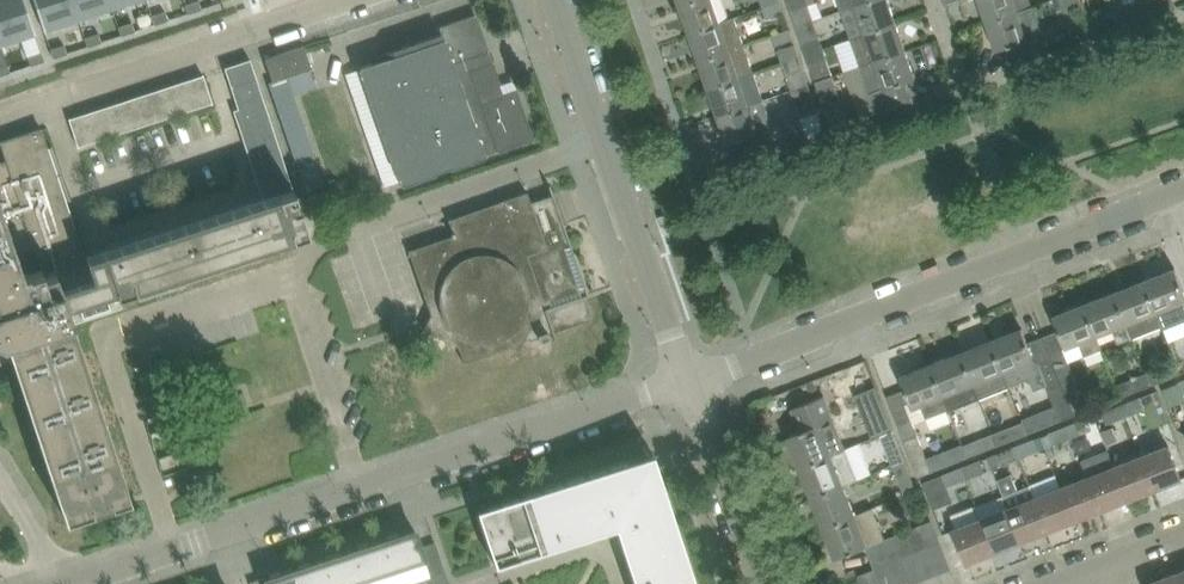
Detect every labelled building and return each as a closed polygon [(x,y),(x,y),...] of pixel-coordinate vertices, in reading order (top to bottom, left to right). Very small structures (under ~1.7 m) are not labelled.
[(36,33),(25,0),(0,0),(0,42),(1,45),(36,33)] [(44,31),(79,19),(72,0),(34,0),(44,31)] [(79,19),(112,8),(109,0),(72,0),(79,19)] [(112,8),(136,0),(109,0),(112,8)] [(185,4),(188,13),(202,9),(199,0),(196,0),(185,4)] [(713,0),(698,0),(681,6),(691,33),(721,22),(713,0)] [(816,0),(788,0),(791,9),(816,0)] [(842,11),(875,0),(838,0),(842,11)] [(889,0),(875,0),(842,11),(851,39),(897,23),(889,0)] [(1014,0),(980,0),(987,22),(1018,11),(1014,0)] [(1065,13),(1082,7),(1080,0),(1060,0),(1065,13)] [(1132,1),(1139,21),(1178,7),(1175,0),(1135,0),(1132,1)] [(785,14),(781,2),(764,7),(768,19),(785,14)] [(1034,6),(1018,11),(987,22),(997,50),(1007,46),(1013,65),(1042,55),(1035,37),(1044,34),(1034,6)] [(152,17),(155,26),(169,22),(166,12),(152,17)] [(482,51),(488,50),(475,14),(440,26),(443,37),(360,66),(402,185),(510,146),(510,147),(522,143),(522,141),(534,137),(517,90),(503,94),(491,60),(486,62),(482,51)] [(721,22),(691,33),(700,61),(746,45),(737,17),(721,22)] [(119,28),(122,37),(135,33),(132,23),(119,28)] [(897,23),(851,39),(861,67),(906,51),(897,23)] [(790,29),(772,35),(776,45),(793,39),(790,29)] [(85,39),(88,48),(102,44),(99,34),(85,39)] [(803,43),(807,54),(824,48),(820,37),(803,43)] [(313,67),(306,46),(305,45),(266,58),(273,80),(313,67)] [(755,72),(746,45),(700,61),(710,88),(755,72)] [(796,45),(779,51),(783,63),(800,57),(796,45)] [(51,50),(54,60),(68,55),(65,46),(51,50)] [(833,76),(828,60),(824,48),(807,54),(811,66),(816,82),(833,76)] [(916,78),(906,51),(861,67),(869,90),(877,112),(913,100),(906,81),(916,78)] [(31,67),(45,63),(42,53),(28,58),(31,67)] [(804,69),(800,57),(783,63),(787,74),(804,69)] [(257,78),(250,58),(225,67),(231,87),(257,78)] [(0,67),(0,77),(11,74),(8,65),(0,67)] [(764,100),(755,72),(710,88),(720,116),(764,100)] [(211,96),(204,74),(188,79),(198,108),(213,103),(211,96)] [(842,102),(838,91),(833,76),(816,82),(821,97),(825,108),(841,103),(842,102)] [(262,94),(257,78),(231,87),(236,102),(242,100),(262,94)] [(198,108),(188,79),(174,84),(183,112),(198,108)] [(183,112),(174,84),(159,89),(169,117),(183,112)] [(169,117),(159,89),(145,93),(154,122),(169,117)] [(154,122),(145,93),(130,98),(140,127),(154,122)] [(259,151),(278,145),(262,94),(242,100),(259,151)] [(140,127),(130,98),(116,103),(125,132),(140,127)] [(814,99),(798,105),(802,116),(818,111),(814,99)] [(773,128),(766,105),(764,100),(720,116),(729,143),(759,133),(773,128)] [(125,132),(116,103),(101,108),(111,136),(125,132)] [(848,122),(841,103),(825,108),(831,127),(848,122)] [(111,136),(101,108),(87,113),(96,141),(111,136)] [(96,141),(87,113),(70,118),(78,141),(79,147),(96,141)] [(307,232),(293,189),(274,196),(85,257),(50,151),(42,128),(2,141),(10,165),(0,168),(0,363),(14,358),(67,519),(132,497),(74,321),(122,305),(119,295),(307,232)] [(289,178),(278,145),(259,151),(270,184),(289,178)] [(293,189),(289,178),(270,184),(274,196),(293,189)] [(593,317),(587,300),(584,301),(583,296),(589,294),(564,223),(542,230),(528,191),(448,219),(453,234),(410,249),(433,314),(426,328),(461,345),(465,361),(515,343),(519,345),(519,347),(521,348),(528,332),(535,335),(530,337),(530,339),(540,335),(541,339),(553,334),(556,341),(557,341),(554,331),(593,317)] [(140,231),(193,214),(189,202),(136,219),(140,231)] [(1175,268),(1144,280),(1162,326),(1163,325),(1164,328),(1183,321),(1183,291),(1175,268)] [(1162,326),(1144,280),(1115,291),(1133,337),(1162,326)] [(1133,337),(1115,291),(1085,303),(1097,336),(1113,330),(1119,343),(1133,337)] [(1097,336),(1085,303),(1053,316),(1059,331),(1044,336),(1074,414),(1088,409),(1064,349),(1082,342),(1087,354),(1101,349),(1097,336)] [(1074,414),(1044,336),(1028,343),(1022,328),(992,340),(1010,384),(1027,378),(1033,381),(1036,388),(1048,383),(1062,419),(1074,414)] [(1010,384),(992,340),(960,352),(979,397),(1010,384)] [(960,352),(931,364),(948,409),(979,397),(960,352)] [(1177,362),(1147,374),(1152,386),(1182,374),(1177,362)] [(948,409),(931,364),(900,376),(905,389),(887,397),(919,477),(933,471),(909,409),(921,404),(926,418),(948,409)] [(1152,386),(1147,374),(1132,380),(1137,392),(1152,386)] [(846,449),(833,418),(824,395),(793,408),(801,430),(787,436),(800,468),(833,455),(832,454),(846,449)] [(1141,397),(1122,404),(1126,416),(1146,408),(1141,397)] [(893,431),(882,402),(862,410),(872,438),(881,435),(881,436),(893,431)] [(1122,404),(1103,411),(1107,423),(1126,416),(1122,404)] [(1092,429),(1087,417),(1068,425),(1073,437),(1092,429)] [(1073,437),(1068,425),(1049,432),(1053,444),(1073,437)] [(1014,440),(1009,428),(994,434),(998,446),(1014,440)] [(998,446),(994,434),(978,441),(982,453),(998,446)] [(1034,438),(1014,446),(1019,458),(1039,450),(1034,438)] [(905,461),(898,445),(887,449),(893,466),(905,461)] [(1169,445),(1142,456),(1155,490),(1182,479),(1169,445)] [(1019,458),(1014,446),(994,454),(999,466),(1019,458)] [(858,480),(846,449),(832,454),(833,455),(800,468),(812,498),(844,485),(858,480)] [(659,472),(654,455),(653,451),(649,452),(632,458),(477,509),(495,565),(497,564),(494,555),(607,518),(610,512),(628,521),(626,527),(644,583),(696,583),(659,472)] [(1155,490),(1142,456),(1115,466),(1128,500),(1155,490)] [(981,459),(960,467),(965,479),(986,471),(981,459)] [(899,481),(911,477),(905,461),(893,466),(899,481)] [(1128,500),(1115,466),(1090,476),(1088,477),(1101,511),(1128,500)] [(947,486),(965,479),(960,467),(924,480),(935,508),(953,501),(947,486)] [(1048,532),(1034,498),(1029,485),(1018,490),(1012,474),(998,479),(1004,495),(1002,496),(1007,508),(1021,542),(1048,532)] [(1101,511),(1088,477),(1061,487),(1075,521),(1101,511)] [(856,514),(844,485),(812,498),(824,528),(857,515),(857,514),(856,514)] [(1075,521),(1061,487),(1034,498),(1048,532),(1075,521)] [(994,553),(980,519),(975,505),(951,514),(957,528),(954,529),(954,530),(967,564),(994,553)] [(1021,542),(1007,508),(980,519),(994,553),(1021,542)] [(868,509),(857,514),(857,515),(824,528),(836,559),(866,547),(874,569),(887,564),(901,558),(914,553),(927,548),(941,542),(933,520),(880,540),(868,509)] [(417,530),(401,535),(400,533),(390,536),(390,538),(386,540),(401,583),(431,573),(431,575),(446,570),(437,542),(423,547),(417,530)] [(357,550),(368,583),(401,583),(386,540),(371,545),(371,542),(360,546),(361,548),(357,550)] [(952,569),(941,542),(927,548),(938,574),(952,569)] [(938,574),(927,548),(914,553),(924,580),(938,574)] [(357,550),(342,555),(341,552),(331,556),(331,558),(327,559),(335,583),(368,583),(357,550)] [(914,553),(901,558),(911,583),(913,583),(924,580),(914,553)] [(901,558),(887,564),(895,583),(911,583),(901,558)] [(327,559),(312,564),(312,562),(301,565),(302,568),(298,569),(303,583),(335,583),(327,559)] [(887,564),(874,569),(880,583),(895,583),(887,564)] [(298,569),(283,574),(282,572),(272,575),(272,577),(269,578),(267,579),(269,583),(303,583),(298,569)] [(874,569),(859,574),(863,583),(880,583),(874,569)] [(1175,574),(1179,583),(1183,583),(1183,570),(1175,574)] [(1175,574),(1149,583),(1179,583),(1175,574)]
